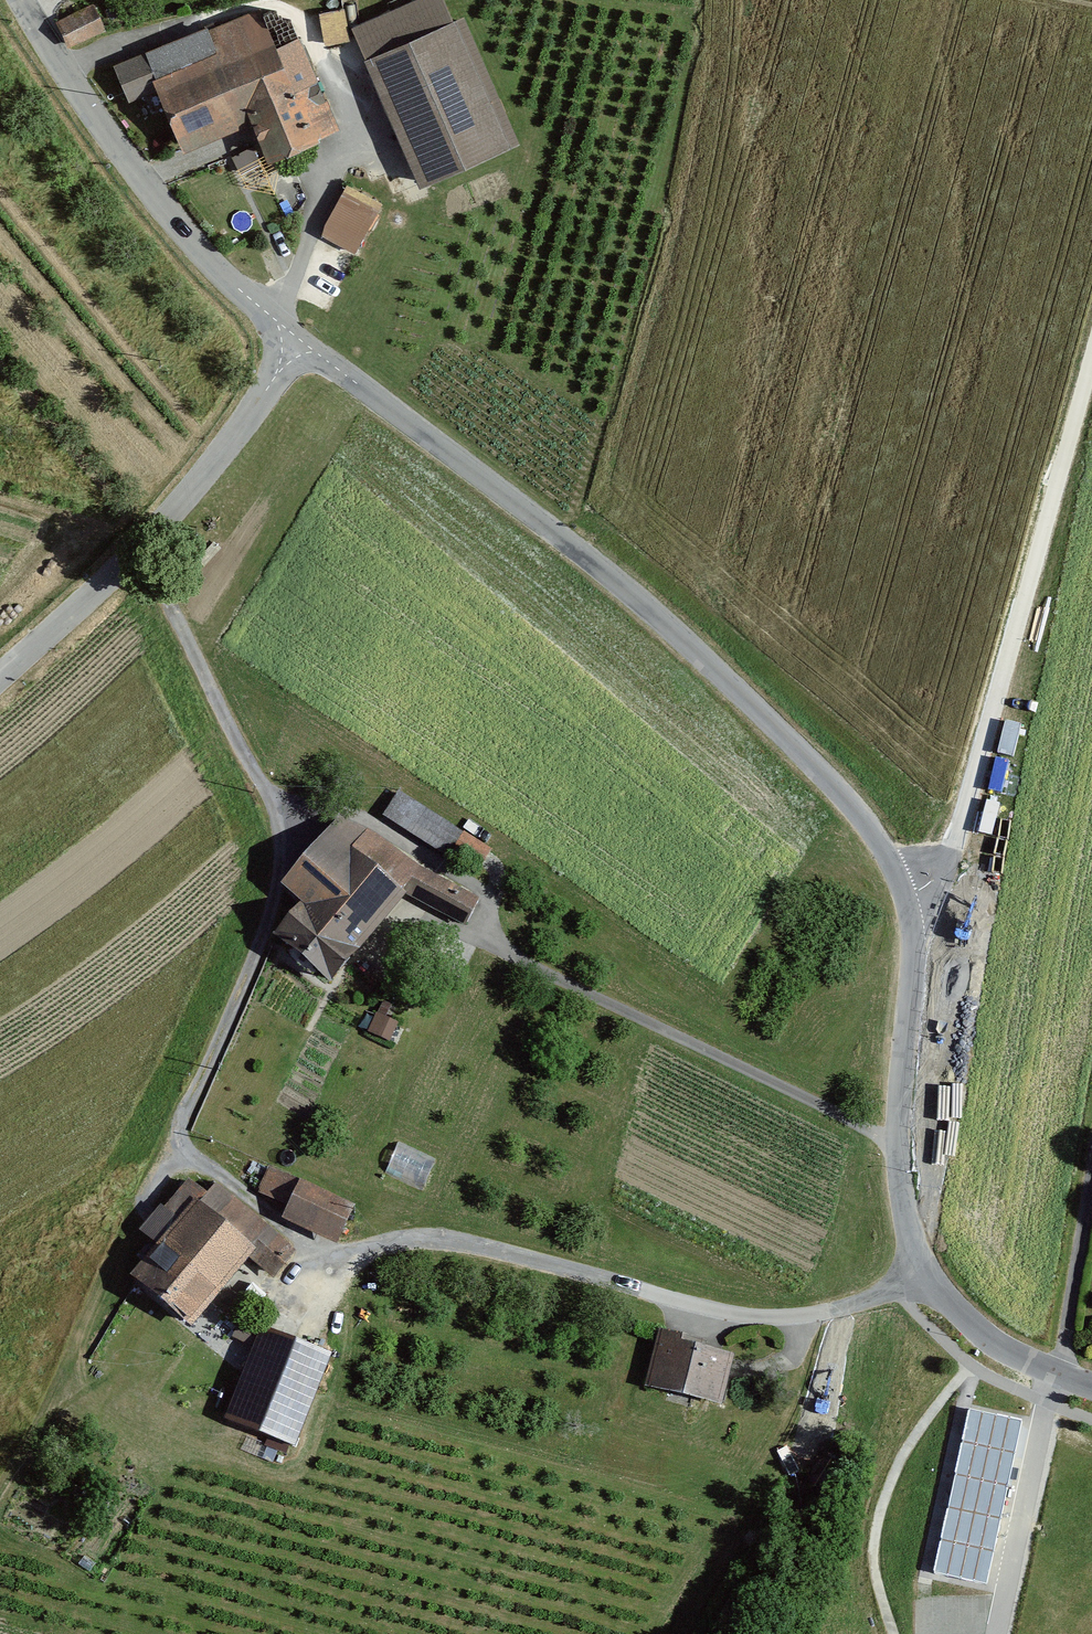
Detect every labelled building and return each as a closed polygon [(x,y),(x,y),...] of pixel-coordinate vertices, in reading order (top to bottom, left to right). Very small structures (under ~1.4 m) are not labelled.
[(464,13),(453,17),(446,0),(407,0),(351,24),(420,183),(519,140),(464,13)] [(93,2),(56,19),(68,45),(106,28),(93,2)] [(253,120),(268,156),(339,126),(300,31),(276,41),(260,3),(116,63),(131,98),(157,87),(183,148),(253,120)] [(320,10),(324,41),(351,38),(347,7),(320,10)] [(382,202),(347,182),(320,232),(355,251),(382,202)] [(453,850),(463,832),(398,790),(383,817),(447,857),(453,850)] [(367,831),(338,820),(278,887),(296,905),(270,937),(328,987),(406,894),(415,859),(367,831)] [(491,848),(463,832),(453,850),(481,866),(486,858),(491,848)] [(479,902),(415,859),(406,894),(466,928),(479,902)] [(392,1005),(383,1000),(366,1034),(389,1046),(400,1023),(387,1016),(392,1005)] [(390,1172),(422,1182),(430,1156),(398,1146),(390,1172)] [(354,1206),(269,1166),(257,1192),(287,1206),(280,1219),(335,1245),(354,1206)] [(207,1193),(188,1178),(164,1207),(161,1204),(150,1217),(138,1230),(155,1244),(129,1276),(191,1328),(250,1259),(274,1279),(297,1252),(215,1183),(207,1193)] [(332,1355),(260,1327),(224,1419),(296,1447),(332,1355)] [(687,1343),(689,1335),(659,1328),(645,1387),(723,1406),(735,1355),(687,1343)] [(933,1572),(986,1583),(1022,1419),(969,1408),(933,1572)]
